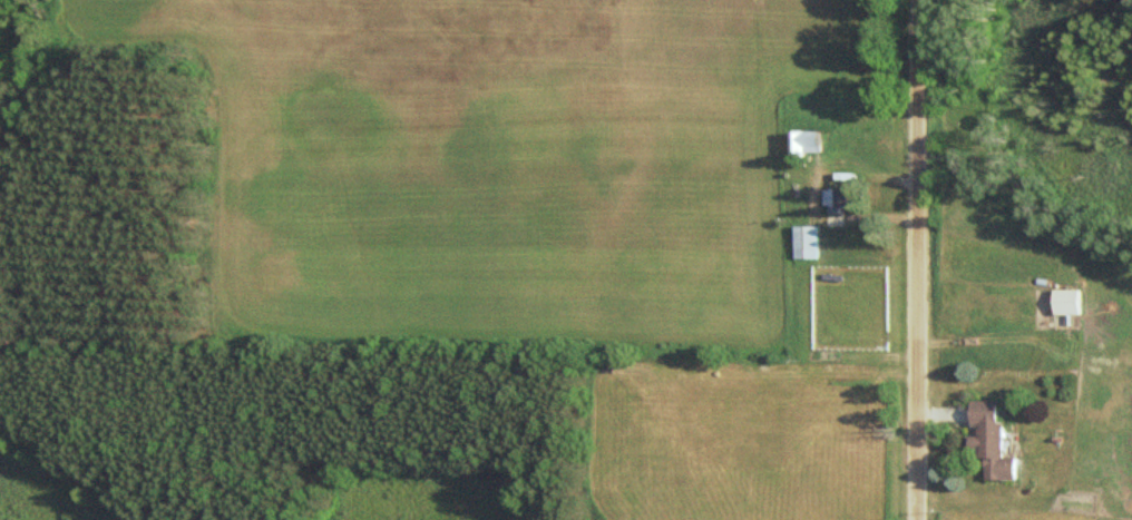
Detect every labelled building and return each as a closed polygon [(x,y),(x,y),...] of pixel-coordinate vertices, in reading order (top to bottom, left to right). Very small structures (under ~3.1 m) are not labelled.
[(835,156),(835,131),(795,131),(795,156),(835,156)] [(825,209),(865,209),(865,189),(825,189),(825,209)] [(798,260),(822,260),(822,227),(798,227),(798,260)] [(1088,316),(1088,291),(1060,291),(1060,316),(1088,316)] [(1009,457),(1008,401),(977,401),(977,436),(974,436),(974,449),(984,449),(984,458),(991,458),(991,480),(1025,480),(1025,457),(1009,457)]
